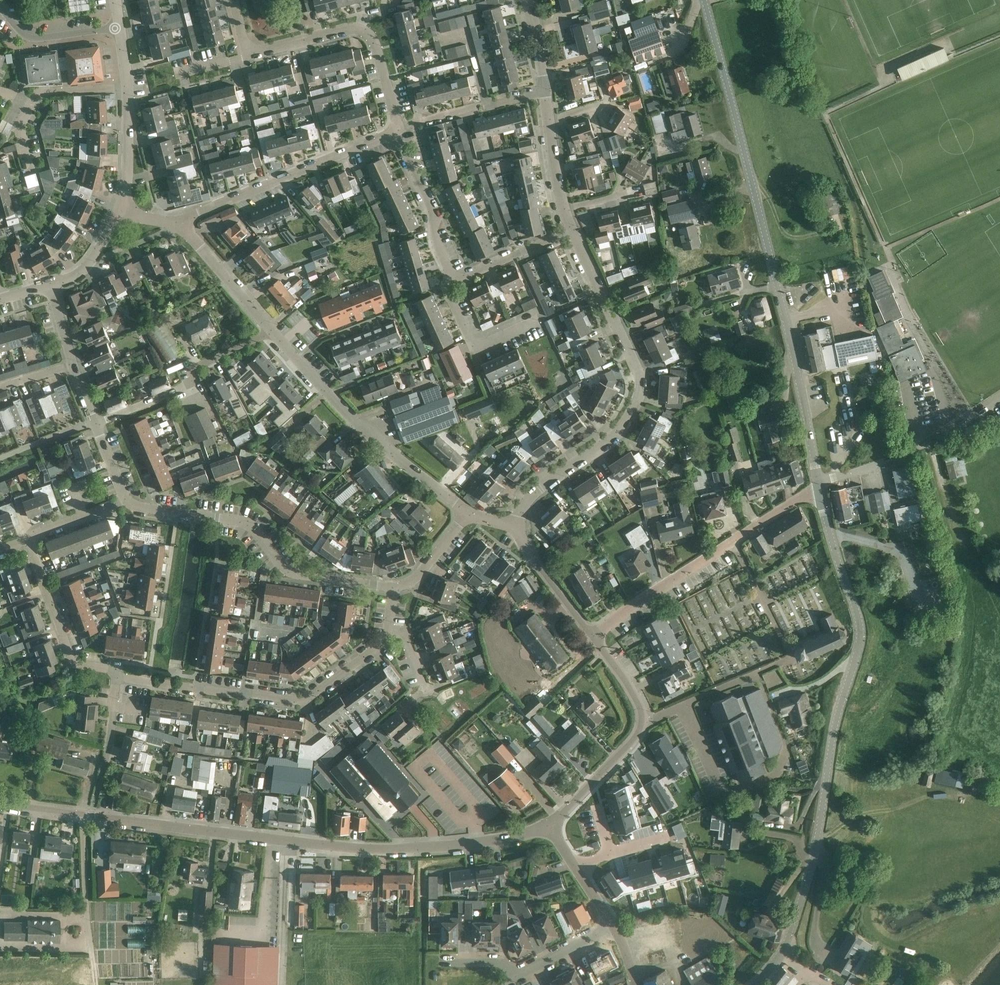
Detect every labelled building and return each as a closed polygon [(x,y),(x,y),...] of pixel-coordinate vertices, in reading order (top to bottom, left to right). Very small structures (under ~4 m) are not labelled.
[(69,12),(89,9),(88,0),(68,0),(69,12)] [(138,0),(141,11),(158,7),(156,0),(139,0),(138,0)] [(181,1),(184,13),(189,12),(186,0),(183,0),(181,1)] [(196,4),(191,6),(193,11),(198,10),(198,9),(214,5),(213,0),(195,0),(196,4)] [(326,0),(305,0),(308,11),(308,10),(316,8),(317,12),(328,9),(326,0)] [(328,9),(338,7),(337,0),(326,0),(328,9)] [(579,0),(561,0),(564,11),(580,7),(579,0)] [(610,1),(606,2),(606,0),(587,5),(590,15),(609,10),(609,9),(612,9),(610,1)] [(485,1),(473,4),(474,9),(487,6),(485,1)] [(400,12),(395,13),(398,24),(413,20),(412,14),(416,12),(413,2),(397,6),(398,6),(400,12)] [(462,12),(474,9),(473,4),(461,7),(462,12)] [(197,23),(201,22),(201,21),(217,17),(214,5),(198,9),(198,10),(200,17),(195,18),(197,23)] [(504,19),(500,6),(484,11),(487,23),(504,19)] [(144,23),(154,21),(161,19),(162,25),(181,20),(180,14),(168,17),(168,13),(166,12),(160,13),(158,7),(141,11),(144,23)] [(461,7),(448,10),(450,15),(462,12),(461,7)] [(450,15),(448,10),(436,13),(437,19),(450,15)] [(609,10),(590,15),(591,21),(610,16),(609,10)] [(189,12),(184,13),(187,25),(192,24),(189,12)] [(467,15),(470,27),(475,26),(472,14),(467,15)] [(616,16),(618,23),(625,20),(623,14),(616,16)] [(637,63),(666,52),(652,14),(631,22),(636,36),(629,39),(637,63)] [(204,34),(220,29),(217,17),(201,21),(201,22),(204,34)] [(507,31),(504,19),(487,23),(490,35),(507,31)] [(181,20),(162,25),(164,30),(157,33),(147,35),(150,46),(167,42),(167,43),(174,41),(171,29),(183,26),(181,20)] [(413,20),(398,24),(400,34),(416,29),(413,20)] [(581,23),(570,26),(573,36),(576,35),(578,40),(599,34),(598,28),(593,29),(591,22),(582,25),(581,23)] [(195,36),(192,24),(187,25),(190,37),(195,36)] [(475,26),(470,27),(474,40),(479,38),(475,26)] [(204,34),(207,47),(224,42),(220,29),(204,34)] [(400,34),(403,44),(419,40),(416,29),(400,34)] [(494,48),(510,43),(507,31),(490,35),(494,48)] [(596,43),(601,42),(599,34),(578,40),(581,53),(598,49),(596,43)] [(193,50),(198,49),(195,36),(190,37),(193,50)] [(474,40),(477,52),(482,51),(479,38),(474,40)] [(419,40),(403,44),(406,55),(421,51),(419,40)] [(169,51),(167,43),(167,42),(150,46),(153,58),(167,55),(169,61),(190,55),(188,46),(169,51)] [(510,43),(494,48),(497,60),(513,55),(510,43)] [(466,45),(461,46),(463,57),(469,56),(466,45)] [(63,57),(58,58),(60,70),(61,70),(61,73),(65,72),(64,70),(67,69),(68,69),(70,82),(102,78),(100,62),(97,47),(84,48),(82,49),(79,49),(66,51),(67,57),(63,57)] [(898,68),(903,80),(949,59),(944,47),(898,68)] [(351,66),(354,76),(366,73),(364,68),(365,67),(361,49),(360,49),(360,50),(353,52),(352,48),(342,51),(346,67),(351,66)] [(594,60),(605,57),(610,56),(608,49),(593,53),(594,60)] [(26,84),(60,80),(56,50),(22,55),(26,84)] [(421,51),(406,55),(409,66),(424,62),(423,56),(427,55),(425,50),(421,51)] [(342,51),(331,54),(335,70),(336,70),(340,69),(342,74),(347,73),(346,67),(342,51)] [(480,64),(485,63),(482,51),(477,52),(480,64)] [(326,77),(336,75),(337,74),(336,70),(335,70),(331,54),(321,57),(326,77)] [(513,55),(497,60),(500,72),(516,68),(513,55)] [(316,81),(315,75),(320,74),(321,78),(326,77),(321,57),(310,59),(311,65),(304,67),(308,83),(316,81)] [(594,66),(596,76),(610,73),(607,63),(606,63),(605,57),(594,60),(590,61),(592,67),(594,66)] [(453,62),(454,68),(465,65),(465,66),(471,65),(469,58),(464,60),(453,62)] [(453,62),(443,65),(445,73),(444,73),(445,76),(447,76),(446,70),(454,68),(453,62)] [(485,63),(480,64),(483,76),(488,75),(485,63)] [(297,85),(294,74),(291,64),(281,67),(285,83),(290,82),(291,86),(297,85)] [(432,68),(433,73),(438,72),(439,74),(444,73),(445,73),(443,65),(432,68)] [(668,71),(676,95),(689,90),(682,66),(668,71)] [(281,67),(270,70),(275,86),(280,84),(281,90),(286,89),(285,83),(281,67)] [(588,84),(587,79),(583,80),(581,75),(589,73),(587,67),(576,70),(577,76),(562,79),(565,90),(588,84)] [(516,68),(500,72),(502,79),(497,80),(499,85),(501,85),(503,92),(501,92),(501,93),(517,89),(515,81),(520,80),(516,68)] [(270,70),(260,72),(266,94),(276,91),(275,86),(270,70)] [(416,72),(413,73),(414,76),(422,79),(424,79),(423,76),(423,75),(422,75),(421,71),(416,72)] [(260,96),(266,94),(260,72),(249,75),(253,91),(258,90),(260,96)] [(622,74),(615,77),(606,81),(612,97),(625,92),(623,87),(626,86),(625,82),(631,80),(629,75),(623,77),(622,74)] [(451,98),(462,95),(458,79),(451,81),(450,76),(445,77),(447,82),(451,98)] [(458,79),(462,95),(472,93),(468,77),(458,79)] [(435,80),(436,85),(440,101),(451,98),(447,82),(442,83),(441,78),(435,80)] [(10,84),(9,89),(18,89),(17,80),(13,81),(10,84)] [(412,102),(418,101),(419,106),(430,104),(426,88),(421,89),(419,83),(407,86),(412,102)] [(584,102),(595,99),(593,90),(590,91),(588,84),(565,90),(567,100),(582,96),(584,102)] [(235,85),(224,88),(228,104),(239,101),(235,85)] [(362,87),(352,89),(355,102),(361,124),(371,121),(367,105),(362,106),(358,93),(364,91),(364,92),(371,90),(370,85),(362,87)] [(426,88),(430,104),(440,101),(436,85),(426,88)] [(328,86),(310,91),(312,96),(330,91),(328,86)] [(224,111),(230,109),(228,104),(224,88),(214,91),(218,107),(222,106),(224,111)] [(207,109),(218,107),(214,91),(203,93),(207,109)] [(204,116),(208,114),(209,114),(207,109),(203,93),(192,96),(196,112),(203,111),(204,116)] [(86,105),(86,112),(106,110),(105,100),(100,101),(100,94),(81,95),(81,105),(86,105)] [(291,106),(309,101),(307,94),(294,97),(294,100),(290,101),(291,106)] [(143,109),(147,121),(164,116),(162,111),(172,108),(169,95),(151,99),(153,106),(143,109)] [(325,96),(313,100),(316,113),(325,111),(322,102),(327,101),(325,96)] [(640,96),(627,99),(629,106),(642,102),(640,96)] [(264,106),(261,107),(259,108),(256,98),(249,100),(253,116),(270,111),(269,107),(268,107),(264,106)] [(654,98),(646,104),(652,112),(660,106),(654,98)] [(350,126),(361,124),(355,102),(344,105),(350,126)] [(310,105),(292,109),(294,117),(312,112),(310,105)] [(344,105),(346,111),(340,112),(339,107),(334,108),(340,129),(350,126),(344,105)] [(628,126),(634,117),(618,107),(612,116),(628,126)] [(329,132),(340,129),(334,108),(333,108),(335,114),(325,116),(329,132)] [(511,111),(515,128),(517,135),(523,134),(521,126),(528,125),(524,108),(511,111)] [(106,110),(86,112),(85,112),(85,119),(80,119),(70,123),(71,128),(79,128),(87,128),(101,127),(101,122),(106,121),(106,110)] [(499,115),(503,131),(515,128),(511,111),(499,115)] [(651,115),(656,134),(676,129),(685,126),(687,136),(700,133),(696,121),(698,121),(696,114),(685,117),(684,112),(665,117),(664,111),(651,115)] [(233,123),(235,128),(252,123),(250,118),(249,113),(241,115),(242,120),(233,123)] [(491,134),(503,131),(499,115),(486,118),(491,134)] [(159,130),(161,136),(177,131),(174,120),(165,122),(164,116),(147,121),(150,132),(159,130)] [(628,126),(612,116),(606,124),(619,132),(618,134),(605,138),(605,139),(609,150),(620,147),(621,148),(627,146),(624,137),(625,136),(622,135),(628,126)] [(474,121),(478,137),(491,134),(486,118),(474,121)] [(7,135),(12,125),(2,119),(0,123),(0,132),(7,135)] [(47,128),(58,128),(58,119),(46,119),(47,128)] [(595,137),(589,119),(579,122),(585,140),(595,137)] [(578,151),(575,144),(585,140),(579,122),(569,125),(574,140),(568,142),(572,153),(578,151)] [(311,139),(318,138),(315,124),(307,126),(308,130),(298,132),(302,148),(313,145),(311,139)] [(87,144),(106,144),(106,133),(101,133),(101,127),(87,128),(79,128),(79,136),(87,136),(87,144)] [(199,136),(205,135),(203,127),(197,128),(199,136)] [(444,128),(428,133),(431,145),(448,141),(452,140),(451,135),(447,137),(444,128)] [(292,151),(302,148),(298,132),(293,134),(292,130),(287,131),(288,135),(292,151)] [(156,156),(173,151),(171,145),(180,142),(177,131),(161,136),(162,141),(153,144),(156,156)] [(288,135),(282,137),(281,132),(277,134),(282,153),(292,151),(288,135)] [(270,135),(259,139),(262,150),(264,158),(282,153),(277,134),(270,135)] [(532,139),(519,142),(521,151),(534,149),(532,139)] [(603,152),(609,150),(605,139),(599,141),(603,152)] [(448,141),(431,145),(435,157),(451,153),(448,141)] [(5,153),(16,150),(15,144),(3,148),(5,153)] [(87,160),(100,160),(101,154),(106,155),(106,144),(87,144),(87,154),(87,160)] [(242,155),(246,171),(256,168),(256,165),(262,163),(257,146),(250,147),(249,146),(242,147),(241,150),(242,155)] [(622,153),(621,148),(620,147),(609,150),(613,167),(620,165),(617,155),(622,153)] [(193,164),(201,162),(201,160),(193,162),(190,153),(174,157),(173,151),(156,156),(159,167),(174,163),(175,168),(193,164)] [(438,170),(454,166),(451,153),(435,157),(438,170)] [(368,165),(373,176),(388,169),(383,158),(386,157),(384,154),(374,159),(375,161),(368,165)] [(60,157),(47,155),(49,166),(59,169),(60,157)] [(235,174),(246,171),(242,155),(231,158),(235,174)] [(530,156),(514,160),(517,173),(533,169),(530,156)] [(631,156),(622,173),(630,178),(640,161),(631,156)] [(589,165),(574,169),(577,179),(602,173),(601,170),(599,163),(601,163),(599,157),(588,159),(589,165)] [(706,157),(686,162),(689,172),(695,171),(698,180),(711,177),(706,157)] [(225,177),(235,174),(231,158),(220,161),(225,177)] [(82,174),(101,179),(104,169),(99,168),(100,160),(87,160),(82,159),(77,159),(76,165),(80,167),(84,168),(82,174)] [(210,164),(214,179),(225,177),(220,161),(210,164)] [(640,184),(645,175),(650,167),(640,161),(630,178),(640,184)] [(196,175),(193,164),(175,168),(177,175),(168,177),(171,188),(188,184),(187,178),(196,175)] [(454,166),(438,170),(441,182),(457,178),(454,166)] [(373,176),(375,181),(379,188),(383,187),(394,181),(388,169),(373,176)] [(536,180),(533,169),(517,173),(519,184),(536,180)] [(48,170),(39,172),(40,177),(52,181),(48,170)] [(334,175),(342,192),(352,188),(354,194),(360,191),(355,178),(349,181),(345,171),(334,175)] [(33,186),(39,184),(35,173),(30,175),(33,186)] [(602,173),(577,179),(579,189),(594,186),(595,192),(607,189),(605,182),(604,183),(602,173)] [(99,189),(101,179),(82,174),(81,181),(77,180),(68,181),(66,187),(73,189),(91,195),(94,188),(99,189)] [(24,176),(28,188),(33,186),(30,175),(24,176)] [(342,192),(334,175),(324,180),(328,190),(322,192),(323,194),(325,198),(327,203),(333,200),(331,197),(342,192)] [(394,181),(383,187),(388,198),(402,191),(397,179),(394,181)] [(519,184),(522,196),(538,193),(536,180),(519,184)] [(655,181),(643,184),(645,190),(656,187),(655,181)] [(459,182),(444,189),(449,201),(465,194),(459,182)] [(203,199),(200,189),(200,188),(190,190),(188,184),(171,188),(174,200),(183,198),(185,204),(203,199)] [(308,186),(299,194),(306,202),(311,208),(320,200),(322,199),(323,198),(324,198),(325,198),(323,194),(322,195),(321,192),(314,184),(309,188),(308,186)] [(825,226),(847,218),(841,198),(840,199),(836,185),(815,192),(825,226)] [(9,200),(6,187),(0,189),(0,202),(9,200)] [(646,196),(658,193),(657,187),(656,187),(645,190),(646,196)] [(662,192),(664,202),(679,199),(676,188),(662,192)] [(71,197),(68,203),(72,205),(89,213),(94,204),(89,202),(91,195),(73,189),(71,197)] [(393,209),(408,202),(402,191),(388,198),(393,209)] [(538,193),(522,196),(525,209),(537,206),(538,207),(541,206),(538,193)] [(465,194),(449,201),(455,213),(470,206),(465,194)] [(357,205),(365,202),(362,195),(355,198),(357,205)] [(287,196),(278,199),(286,218),(295,214),(291,204),(287,196)] [(278,199),(269,203),(277,222),(286,218),(278,199)] [(668,205),(672,223),(679,221),(681,227),(679,228),(685,249),(700,245),(695,225),(698,224),(692,199),(668,205)] [(8,226),(19,222),(16,210),(13,211),(9,200),(0,202),(0,216),(5,215),(8,226)] [(504,200),(499,202),(503,213),(508,211),(504,200)] [(408,202),(393,209),(399,221),(413,214),(408,202)] [(640,205),(644,224),(654,221),(650,202),(640,205)] [(269,203),(260,207),(268,225),(277,222),(269,203)] [(57,214),(77,226),(80,221),(85,223),(89,213),(72,205),(69,211),(65,209),(61,216),(57,214)] [(633,222),(627,224),(630,235),(637,234),(635,226),(644,224),(640,205),(630,207),(633,222)] [(470,206),(455,213),(460,224),(475,217),(470,206)] [(521,209),(523,218),(539,215),(538,207),(537,206),(525,209),(521,209)] [(260,207),(251,211),(258,229),(268,225),(260,207)] [(374,209),(378,217),(383,214),(379,207),(374,209)] [(220,214),(222,219),(237,213),(235,208),(220,214)] [(612,232),(616,231),(617,236),(620,238),(630,235),(627,224),(621,225),(618,210),(608,213),(612,232)] [(601,230),(595,231),(598,243),(604,241),(610,240),(614,239),(612,232),(608,213),(597,215),(601,230)] [(56,231),(71,242),(78,234),(74,231),(77,226),(57,214),(54,220),(56,224),(60,226),(56,231)] [(386,221),(383,214),(378,217),(381,224),(386,221)] [(399,221),(400,223),(404,232),(419,225),(413,214),(399,221)] [(541,223),(539,215),(523,218),(525,226),(541,223)] [(480,228),(475,217),(460,224),(465,236),(469,234),(481,229),(480,228)] [(228,224),(220,230),(222,233),(234,246),(241,240),(240,238),(247,233),(238,222),(231,228),(230,227),(228,224)] [(349,234),(359,229),(356,222),(346,227),(349,234)] [(546,230),(543,231),(541,223),(525,226),(527,235),(535,233),(535,236),(546,233),(546,230)] [(330,226),(323,231),(333,243),(340,237),(330,226)] [(469,234),(474,246),(489,239),(484,227),(480,228),(481,229),(469,234)] [(71,242),(56,231),(52,237),(48,234),(43,239),(55,253),(61,248),(65,251),(71,242)] [(246,263),(250,268),(271,251),(259,237),(249,246),(253,251),(244,259),(248,262),(246,263)] [(399,243),(402,255),(419,250),(415,238),(399,243)] [(41,247),(35,250),(44,266),(53,261),(51,257),(55,253),(43,239),(39,243),(41,247)] [(474,246),(479,257),(476,258),(477,261),(488,256),(487,254),(494,251),(489,239),(474,246)] [(2,254),(8,274),(20,271),(16,258),(21,256),(21,253),(17,243),(11,244),(13,250),(2,254)] [(32,267),(35,271),(44,266),(35,250),(30,253),(27,249),(21,253),(21,256),(25,269),(32,267)] [(555,249),(540,256),(545,268),(560,261),(555,249)] [(422,262),(419,250),(402,255),(406,267),(422,262)] [(271,251),(250,268),(255,273),(256,272),(259,276),(268,268),(272,272),(282,264),(271,251)] [(191,271),(183,254),(177,257),(175,252),(166,256),(168,261),(163,263),(163,264),(166,269),(165,269),(169,277),(183,271),(184,274),(191,271)] [(146,278),(151,275),(152,276),(165,269),(166,269),(163,264),(163,263),(160,256),(155,258),(153,253),(143,257),(146,262),(140,265),(146,278)] [(560,261),(545,268),(550,279),(565,272),(560,261)] [(120,274),(121,277),(126,287),(140,281),(140,280),(146,278),(140,265),(134,267),(132,262),(122,266),(125,272),(120,274)] [(426,274),(422,262),(406,267),(410,279),(426,274)] [(611,263),(603,266),(606,273),(613,271),(611,263)] [(319,278),(315,270),(313,264),(305,267),(306,268),(304,268),(306,273),(308,272),(311,281),(319,278)] [(516,267),(507,271),(515,289),(524,284),(516,267)] [(624,277),(631,275),(629,267),(622,268),(624,277)] [(708,275),(714,292),(741,284),(735,267),(708,275)] [(495,284),(499,294),(505,291),(505,293),(515,289),(507,271),(497,275),(500,281),(495,284)] [(886,323),(876,328),(896,371),(900,381),(930,368),(927,363),(924,364),(922,360),(924,359),(915,339),(903,344),(893,321),(903,316),(897,304),(895,305),(893,300),(895,299),(892,292),(891,292),(888,286),(889,285),(882,271),(868,277),(874,291),(872,292),(886,323)] [(553,286),(550,287),(552,292),(555,291),(571,284),(565,272),(550,279),(553,286)] [(607,277),(609,284),(624,279),(621,272),(607,277)] [(637,298),(647,294),(644,285),(651,282),(647,272),(642,275),(633,278),(635,284),(622,289),(628,302),(637,298)] [(101,285),(105,294),(106,298),(113,296),(127,289),(126,287),(121,277),(116,279),(114,273),(104,277),(107,282),(101,285)] [(410,279),(413,292),(429,287),(426,274),(410,279)] [(278,298),(287,308),(296,300),(292,295),(301,287),(298,284),(302,281),(299,276),(291,283),(293,285),(278,298)] [(270,288),(278,298),(293,285),(291,283),(289,281),(284,285),(279,280),(270,288)] [(485,302),(494,298),(493,296),(499,294),(495,284),(489,286),(486,280),(477,285),(485,302)] [(678,282),(671,283),(672,292),(679,290),(678,282)] [(380,283),(370,287),(379,313),(383,311),(381,304),(388,302),(380,283)] [(561,303),(576,296),(571,284),(555,291),(561,303)] [(467,289),(475,307),(485,302),(477,285),(467,289)] [(538,285),(534,287),(537,295),(542,293),(538,285)] [(100,307),(107,304),(103,295),(99,286),(92,289),(92,290),(80,295),(79,292),(70,296),(76,311),(74,311),(78,321),(79,320),(81,324),(87,322),(85,318),(90,316),(86,308),(98,303),(100,307)] [(370,287),(360,291),(367,310),(374,307),(375,311),(376,314),(379,313),(370,287)] [(310,289),(301,296),(305,301),(314,294),(310,289)] [(360,291),(351,294),(361,320),(364,319),(362,312),(367,310),(360,291)] [(341,295),(340,296),(346,309),(351,323),(352,322),(350,316),(355,314),(358,321),(361,320),(351,294),(342,297),(341,295)] [(437,306),(432,295),(417,302),(422,313),(437,306)] [(340,296),(319,304),(324,317),(346,309),(340,296)] [(750,307),(752,312),(754,321),(762,319),(762,320),(771,317),(765,298),(754,301),(755,306),(750,307)] [(676,315),(683,313),(692,310),(693,310),(691,303),(674,307),(676,315)] [(638,325),(651,320),(653,326),(662,322),(666,320),(662,310),(656,313),(653,304),(633,311),(638,325)] [(518,305),(514,309),(519,313),(522,309),(518,305)] [(427,325),(443,318),(437,306),(422,313),(427,325)] [(564,313),(559,315),(562,321),(565,319),(570,329),(589,320),(587,315),(585,315),(583,310),(581,311),(578,306),(564,313)] [(406,307),(401,309),(405,316),(410,314),(406,307)] [(113,314),(114,315),(123,319),(126,311),(115,308),(113,314)] [(346,309),(324,317),(330,331),(351,323),(346,309)] [(516,322),(528,317),(526,311),(514,316),(516,322)] [(495,312),(492,319),(498,321),(500,314),(495,312)] [(207,314),(185,325),(194,344),(217,333),(207,314)] [(113,316),(111,321),(111,322),(116,323),(120,325),(123,319),(113,315),(113,316)] [(163,318),(144,330),(165,363),(184,351),(165,322),(164,321),(163,318)] [(443,318),(427,325),(433,337),(448,330),(443,318)] [(552,318),(546,321),(552,336),(558,333),(552,318)] [(383,325),(392,347),(403,342),(394,320),(383,325)] [(491,320),(480,325),(483,330),(494,325),(491,320)] [(574,338),(574,339),(576,338),(592,330),(590,326),(591,325),(589,320),(570,329),(574,338)] [(737,335),(745,333),(742,320),(734,323),(737,335)] [(85,335),(89,344),(95,342),(97,347),(107,342),(107,343),(110,341),(104,327),(103,327),(101,321),(94,324),(97,330),(85,335)] [(409,325),(412,332),(417,330),(413,323),(409,325)] [(16,328),(21,344),(33,341),(34,346),(43,343),(39,330),(31,333),(28,324),(16,328)] [(645,339),(650,351),(667,343),(664,337),(669,335),(664,324),(650,330),(653,335),(645,339)] [(373,329),(382,351),(392,347),(383,325),(373,329)] [(817,333),(802,336),(806,353),(822,350),(824,360),(828,359),(829,362),(834,361),(835,368),(878,358),(873,334),(835,343),(832,325),(817,328),(817,333)] [(4,332),(9,348),(21,344),(16,328),(4,332)] [(363,333),(371,355),(382,351),(373,329),(363,333)] [(412,332),(415,339),(420,337),(417,330),(412,332)] [(433,337),(438,348),(453,341),(448,330),(433,337)] [(0,333),(0,350),(9,348),(4,332),(0,333)] [(352,337),(361,359),(371,355),(363,333),(352,337)] [(342,341),(350,363),(361,359),(352,337),(342,341)] [(569,348),(572,347),(579,343),(576,338),(574,339),(574,338),(566,342),(569,348)] [(582,354),(584,360),(600,353),(598,348),(600,347),(597,341),(590,345),(588,339),(579,343),(572,347),(576,357),(582,354)] [(342,341),(331,345),(339,367),(350,363),(342,341)] [(113,364),(116,363),(113,357),(107,343),(107,342),(97,347),(94,348),(96,353),(90,356),(94,365),(107,360),(109,365),(113,364)] [(650,351),(656,363),(664,359),(666,364),(680,358),(675,348),(670,350),(667,343),(650,351)] [(424,346),(419,348),(422,355),(427,353),(424,346)] [(153,347),(146,350),(153,368),(160,366),(153,347)] [(418,356),(414,347),(408,350),(412,358),(418,356)] [(458,347),(442,353),(455,383),(455,384),(456,384),(473,378),(468,363),(465,364),(458,347)] [(482,372),(482,373),(492,394),(497,392),(494,387),(528,372),(517,349),(483,364),(487,371),(482,372)] [(806,353),(810,371),(825,368),(826,370),(835,368),(834,361),(829,362),(828,359),(824,360),(822,350),(806,353)] [(234,366),(228,370),(239,390),(254,376),(270,360),(261,351),(260,352),(250,362),(249,362),(248,363),(248,364),(245,367),(248,369),(242,375),(234,366)] [(584,360),(587,365),(581,368),(586,378),(591,375),(603,370),(601,364),(607,362),(604,356),(602,357),(600,353),(584,360)] [(428,357),(421,360),(425,370),(432,368),(428,357)] [(260,383),(249,393),(255,399),(276,380),(272,376),(277,371),(278,371),(279,370),(270,360),(254,376),(260,383)] [(385,361),(377,364),(379,369),(387,366),(385,361)] [(113,364),(109,365),(99,369),(102,376),(96,378),(100,387),(106,385),(109,390),(118,386),(122,384),(115,369),(113,364)] [(679,381),(684,382),(685,370),(670,369),(670,375),(661,374),(660,387),(678,389),(679,381)] [(595,391),(610,399),(613,394),(615,396),(618,390),(612,387),(616,380),(612,370),(599,375),(601,379),(595,391)] [(694,373),(696,377),(699,376),(701,383),(698,384),(701,391),(707,388),(700,370),(694,373)] [(394,379),(392,374),(361,385),(368,402),(376,399),(372,388),(379,386),(380,386),(385,384),(385,382),(394,379)] [(412,374),(405,376),(410,388),(416,385),(412,374)] [(576,375),(570,378),(573,384),(574,383),(579,381),(576,375)] [(147,385),(143,376),(136,379),(140,389),(147,385)] [(222,376),(208,383),(219,404),(220,403),(220,404),(229,400),(239,418),(241,417),(246,415),(248,414),(230,380),(226,382),(222,376)] [(153,394),(171,387),(167,377),(158,380),(157,379),(148,382),(153,394)] [(276,380),(255,399),(260,405),(271,395),(278,402),(278,403),(295,388),(286,378),(285,379),(285,380),(280,384),(276,380)] [(398,390),(394,379),(385,382),(385,384),(380,386),(379,386),(372,388),(376,399),(398,390)] [(52,414),(62,410),(64,414),(71,411),(65,398),(70,396),(65,383),(53,388),(55,391),(44,396),(52,414)] [(425,403),(443,397),(440,391),(434,393),(432,386),(420,390),(425,403)] [(682,408),(683,396),(677,396),(678,389),(660,387),(659,400),(666,401),(665,407),(675,408),(682,408)] [(283,412),(274,420),(280,427),(301,408),(297,403),(302,398),(302,399),(304,397),(295,388),(278,403),(278,402),(276,404),(283,412)] [(585,398),(590,401),(586,409),(600,416),(604,408),(608,410),(610,405),(608,403),(610,399),(595,391),(590,388),(585,398)] [(406,443),(415,439),(459,423),(454,409),(449,397),(455,395),(453,389),(447,391),(448,395),(405,411),(395,415),(400,429),(406,443)] [(558,393),(553,396),(557,402),(562,399),(558,393)] [(390,401),(395,414),(414,407),(409,394),(390,401)] [(126,406),(122,395),(104,402),(109,413),(126,406)] [(25,399),(36,425),(43,422),(41,418),(52,414),(44,396),(34,400),(32,396),(25,399)] [(496,408),(491,396),(463,408),(468,420),(496,408)] [(553,396),(545,402),(552,412),(560,407),(553,396)] [(30,424),(20,398),(13,401),(14,404),(3,408),(11,427),(21,423),(23,427),(30,424)] [(526,406),(529,411),(538,407),(536,402),(526,406)] [(563,412),(567,417),(576,432),(580,429),(582,431),(587,428),(582,421),(587,418),(579,404),(573,408),(572,406),(563,412)] [(2,435),(0,431),(11,427),(3,408),(0,410),(0,436),(2,435)] [(205,408),(185,417),(197,443),(217,433),(205,408)] [(165,415),(162,416),(164,421),(166,421),(170,419),(168,413),(165,415)] [(762,430),(764,430),(777,427),(779,426),(776,414),(759,418),(762,430)] [(650,416),(644,428),(660,436),(663,430),(668,432),(670,427),(673,422),(660,415),(657,420),(650,416)] [(306,457),(313,450),(313,451),(327,439),(323,435),(328,430),(315,416),(306,425),(303,422),(296,428),(301,435),(308,428),(315,437),(307,444),(308,445),(301,452),(306,457)] [(560,438),(565,435),(568,440),(573,437),(572,434),(576,432),(567,417),(561,421),(559,418),(556,420),(555,418),(549,422),(560,438)] [(131,424),(135,434),(160,423),(158,419),(148,423),(146,418),(131,424)] [(168,424),(166,421),(164,421),(160,423),(135,434),(139,443),(154,437),(158,435),(156,430),(168,424)] [(547,430),(538,436),(548,451),(552,448),(553,450),(558,447),(555,441),(560,438),(549,422),(544,426),(547,430)] [(724,430),(725,434),(734,461),(742,458),(736,441),(740,439),(736,426),(724,430)] [(764,430),(767,443),(780,440),(777,427),(764,430)] [(644,428),(638,439),(645,443),(643,449),(656,456),(661,445),(656,442),(660,436),(644,428)] [(280,430),(268,442),(276,450),(289,439),(280,430)] [(548,451),(538,436),(533,440),(527,431),(518,437),(523,445),(528,453),(530,455),(535,452),(540,459),(545,456),(543,453),(548,451)] [(509,442),(516,439),(514,434),(506,437),(509,442)] [(454,470),(461,463),(464,459),(438,435),(428,447),(454,470)] [(456,435),(452,439),(457,443),(461,439),(456,435)] [(143,453),(158,446),(154,437),(139,443),(143,453)] [(69,440),(62,442),(65,449),(67,454),(69,460),(75,458),(90,452),(86,441),(84,441),(81,443),(77,444),(75,438),(69,440)] [(319,451),(327,460),(331,456),(342,468),(353,458),(347,451),(350,449),(342,440),(335,447),(330,441),(319,451)] [(491,444),(484,451),(489,457),(496,449),(491,444)] [(509,460),(522,472),(525,468),(527,470),(531,465),(524,459),(528,453),(523,445),(521,447),(519,446),(515,446),(511,449),(512,454),(513,455),(509,460)] [(688,445),(681,447),(683,459),(691,458),(688,445)] [(147,462),(162,455),(158,446),(143,453),(147,462)] [(641,455),(636,458),(631,451),(620,458),(630,473),(636,469),(640,474),(644,471),(649,467),(647,463),(641,455)] [(75,458),(69,460),(70,463),(71,466),(73,472),(75,478),(82,476),(88,473),(86,467),(94,464),(90,452),(75,458)] [(311,455),(307,458),(309,460),(316,453),(314,452),(311,455)] [(147,462),(151,471),(166,465),(162,455),(147,462)] [(217,481),(228,477),(223,465),(227,463),(232,475),(242,472),(236,455),(211,464),(217,481)] [(59,456),(52,459),(54,465),(61,462),(59,456)] [(257,456),(252,463),(246,472),(256,478),(263,468),(266,470),(259,481),(268,487),(279,472),(257,456)] [(944,460),(949,479),(957,477),(968,474),(964,459),(959,460),(958,456),(944,460)] [(384,499),(397,488),(371,457),(353,473),(367,490),(372,486),(384,499)] [(608,477),(613,485),(618,493),(629,486),(624,477),(630,473),(620,458),(610,466),(614,473),(608,477)] [(657,458),(654,464),(662,468),(665,462),(657,458)] [(508,474),(516,482),(520,477),(518,475),(522,472),(509,460),(508,459),(503,463),(502,462),(495,470),(494,470),(504,478),(508,474)] [(777,465),(783,487),(804,481),(797,459),(787,462),(777,465)] [(48,472),(46,468),(46,467),(43,460),(39,462),(37,463),(39,468),(40,470),(42,469),(44,474),(48,472)] [(196,478),(201,490),(211,486),(205,469),(205,470),(203,463),(196,466),(199,472),(195,473),(180,478),(186,495),(197,492),(193,480),(196,478)] [(151,471),(155,481),(170,474),(166,465),(151,471)] [(499,483),(504,478),(494,470),(495,470),(490,465),(483,473),(487,477),(483,482),(478,477),(478,478),(495,494),(499,490),(501,492),(505,488),(499,483)] [(760,470),(766,494),(783,487),(777,465),(760,470)] [(54,466),(47,468),(50,477),(57,475),(56,473),(54,466)] [(910,467),(893,470),(899,497),(916,493),(910,467)] [(732,484),(728,468),(718,470),(722,487),(732,484)] [(467,469),(457,481),(462,486),(472,474),(467,469)] [(766,494),(760,470),(742,476),(749,497),(752,498),(766,494)] [(174,484),(170,474),(155,481),(159,490),(174,484)] [(585,482),(595,497),(606,489),(609,494),(614,491),(612,487),(606,478),(601,482),(596,474),(585,482)] [(492,498),(495,494),(478,478),(473,483),(475,485),(467,493),(477,502),(482,497),(490,504),(494,500),(492,498)] [(656,479),(640,482),(642,490),(658,486),(656,479)] [(283,490),(287,484),(284,481),(279,488),(283,490)] [(585,482),(575,489),(579,496),(574,499),(580,508),(583,511),(588,508),(585,504),(595,497),(585,482)] [(352,483),(346,489),(351,494),(357,489),(352,483)] [(287,484),(283,490),(287,493),(291,487),(287,484)] [(838,520),(852,517),(849,502),(864,499),(861,484),(851,486),(851,487),(846,488),(832,491),(838,520)] [(54,497),(51,488),(50,485),(39,488),(38,490),(40,495),(34,497),(40,512),(52,508),(48,499),(54,497)] [(268,493),(263,500),(271,506),(281,492),(273,486),(268,492),(268,493)] [(645,507),(653,505),(650,495),(656,494),(657,496),(655,488),(641,491),(645,507)] [(704,510),(705,509),(707,517),(726,513),(722,496),(725,495),(723,489),(701,494),(704,510)] [(873,513),(885,510),(890,509),(889,505),(891,505),(888,490),(864,495),(868,512),(872,511),(873,513)] [(290,498),(281,493),(281,492),(271,506),(280,512),(290,498)] [(28,516),(40,512),(34,497),(28,499),(26,493),(14,497),(19,510),(25,508),(28,516)] [(290,498),(280,512),(288,519),(294,510),(298,505),(290,498)] [(311,520),(306,517),(296,530),(305,536),(314,523),(317,519),(329,503),(325,500),(311,520)] [(636,501),(630,505),(634,511),(640,507),(639,507),(637,503),(636,501)] [(673,538),(694,533),(689,514),(688,514),(685,501),(674,503),(677,517),(657,522),(660,535),(661,535),(661,538),(673,535),(673,538)] [(288,524),(296,530),(306,517),(308,513),(304,510),(308,505),(304,502),(288,524)] [(568,515),(556,502),(548,509),(560,522),(568,515)] [(0,514),(0,526),(2,531),(14,527),(11,518),(17,516),(13,506),(12,503),(5,505),(0,507),(0,508),(2,513),(0,514)] [(428,514),(423,508),(420,505),(413,512),(406,505),(409,503),(408,503),(397,513),(409,526),(412,523),(422,533),(433,523),(426,516),(428,514)] [(894,509),(898,525),(922,520),(919,503),(894,509)] [(776,546),(809,526),(800,508),(766,529),(776,546)] [(382,509),(382,517),(391,517),(391,510),(382,509)] [(551,537),(556,533),(553,530),(560,522),(548,509),(540,517),(546,523),(542,527),(551,537)] [(376,516),(366,524),(370,528),(380,521),(376,516)] [(399,532),(404,528),(395,518),(390,522),(399,532)] [(96,523),(102,539),(113,535),(107,519),(96,523)] [(387,521),(375,532),(380,538),(392,527),(387,521)] [(96,523),(86,527),(92,543),(102,539),(96,523)] [(323,529),(314,523),(305,536),(313,543),(323,529)] [(130,525),(124,524),(123,530),(129,531),(128,540),(135,541),(141,542),(144,542),(148,543),(155,543),(157,529),(146,527),(144,537),(142,537),(140,537),(141,526),(130,525)] [(641,524),(626,534),(635,549),(650,539),(641,524)] [(76,531),(82,547),(92,543),(86,527),(76,531)] [(72,551),(82,547),(76,531),(66,534),(72,551)] [(751,540),(760,555),(771,548),(762,533),(751,540)] [(56,538),(62,554),(72,551),(66,534),(56,538)] [(319,550),(328,556),(339,541),(330,535),(327,539),(322,535),(312,548),(318,552),(319,550)] [(56,538),(45,542),(51,558),(62,554),(56,538)] [(497,555),(491,551),(493,549),(482,540),(469,556),(478,562),(471,571),(479,577),(497,555)] [(789,555),(801,547),(797,540),(785,548),(789,555)] [(342,569),(342,570),(349,554),(345,551),(347,548),(339,541),(328,556),(336,563),(335,564),(339,568),(342,569)] [(169,545),(155,543),(148,543),(147,551),(163,554),(164,548),(168,549),(169,545)] [(353,555),(349,554),(342,570),(343,570),(343,569),(346,570),(351,571),(352,569),(362,570),(365,552),(365,546),(355,545),(354,550),(353,555)] [(403,545),(393,549),(399,566),(409,563),(410,565),(416,563),(410,548),(404,550),(403,545)] [(385,548),(379,550),(380,559),(381,575),(382,575),(382,574),(385,574),(390,572),(389,570),(399,566),(393,549),(386,551),(385,548)] [(542,555),(550,566),(558,560),(550,550),(542,555)] [(625,567),(627,570),(633,579),(648,569),(642,559),(645,557),(641,550),(626,560),(629,565),(625,567)] [(134,562),(165,567),(166,563),(162,563),(163,554),(147,551),(146,560),(135,558),(134,562)] [(362,570),(372,572),(372,574),(378,575),(381,574),(381,575),(380,559),(375,558),(375,553),(365,552),(362,570)] [(487,583),(493,575),(502,582),(515,567),(504,558),(503,560),(497,555),(479,577),(487,583)] [(80,564),(82,569),(89,566),(88,561),(80,564)] [(144,574),(160,577),(161,570),(165,570),(165,567),(134,562),(134,566),(145,568),(144,574)] [(591,562),(590,563),(587,564),(593,574),(593,575),(596,580),(602,576),(599,571),(597,572),(591,562)] [(8,578),(10,585),(27,578),(25,572),(27,571),(25,567),(19,569),(17,564),(0,570),(0,572),(3,580),(8,578)] [(218,577),(238,580),(239,569),(224,567),(223,575),(218,574),(218,577)] [(582,567),(568,576),(587,607),(601,599),(582,567)] [(614,577),(611,573),(607,575),(614,587),(618,584),(614,577)] [(140,574),(138,585),(154,587),(155,580),(159,580),(160,577),(144,574),(140,574)] [(452,580),(439,576),(435,586),(455,593),(458,583),(465,586),(467,582),(465,581),(457,574),(452,580)] [(535,583),(529,574),(524,578),(520,581),(521,583),(518,585),(513,576),(498,595),(499,596),(481,619),(484,622),(503,598),(502,597),(508,588),(517,602),(531,593),(528,589),(529,588),(532,592),(540,587),(537,582),(535,583)] [(83,578),(79,580),(79,579),(61,586),(68,603),(85,597),(80,583),(84,582),(92,579),(91,575),(83,578)] [(474,575),(469,581),(476,587),(475,589),(479,592),(482,588),(479,587),(483,582),(474,575)] [(218,577),(217,581),(222,582),(221,589),(236,591),(238,580),(218,577)] [(10,602),(19,599),(28,596),(26,590),(33,588),(31,583),(29,584),(27,578),(10,585),(13,591),(7,593),(10,602)] [(267,583),(264,600),(275,602),(278,585),(267,583)] [(157,595),(153,594),(154,587),(138,585),(137,596),(156,599),(157,595)] [(275,602),(286,603),(288,586),(278,585),(275,602)] [(288,586),(286,603),(297,605),(299,588),(288,586)] [(443,607),(456,612),(458,606),(451,603),(455,593),(435,586),(431,597),(445,601),(443,607)] [(297,605),(308,606),(310,589),(299,588),(297,605)] [(215,599),(235,602),(236,591),(221,589),(219,596),(215,595),(215,599)] [(308,606),(318,608),(321,591),(310,589),(308,606)] [(491,590),(486,597),(492,602),(497,595),(491,590)] [(91,600),(98,597),(97,593),(89,596),(85,597),(68,603),(71,612),(89,606),(87,601),(91,600)] [(152,601),(156,602),(156,599),(137,596),(135,606),(151,609),(152,601)] [(484,596),(477,606),(485,612),(492,603),(484,596)] [(215,599),(214,603),(218,603),(217,611),(233,613),(235,602),(215,599)] [(24,621),(40,615),(38,609),(40,608),(38,604),(32,606),(30,601),(21,604),(13,607),(16,617),(22,615),(24,621)] [(339,612),(355,615),(357,604),(340,601),(339,612)] [(92,615),(103,611),(102,607),(95,610),(91,611),(89,606),(71,612),(74,622),(92,615)] [(97,631),(95,624),(93,619),(105,614),(103,611),(92,615),(74,622),(77,631),(79,630),(81,637),(97,631)] [(334,623),(351,626),(354,626),(355,615),(339,612),(337,622),(335,622),(334,623)] [(550,670),(560,663),(568,656),(535,613),(527,619),(515,628),(537,657),(539,656),(550,670)] [(438,623),(445,620),(443,614),(431,619),(433,625),(420,630),(424,640),(442,633),(438,623)] [(821,619),(826,630),(825,631),(825,632),(815,636),(815,635),(813,636),(814,637),(802,642),(803,645),(807,655),(809,658),(821,653),(822,654),(823,654),(823,652),(832,648),(833,649),(834,649),(834,647),(844,643),(845,644),(846,643),(845,642),(847,637),(849,637),(848,636),(847,636),(845,631),(846,630),(845,629),(844,630),(839,628),(839,626),(837,626),(832,614),(821,619)] [(24,639),(32,636),(41,632),(39,627),(46,625),(44,620),(42,621),(40,615),(24,621),(26,627),(21,629),(24,639)] [(211,627),(227,629),(229,619),(209,615),(208,619),(212,620),(211,627)] [(664,616),(644,626),(650,639),(671,629),(664,616)] [(316,619),(313,621),(318,628),(321,626),(316,619)] [(332,631),(342,645),(345,648),(348,646),(345,642),(349,640),(351,626),(334,623),(333,630),(332,631)] [(104,654),(113,655),(117,624),(114,624),(112,636),(106,635),(104,654)] [(123,656),(125,638),(120,637),(121,633),(122,625),(117,624),(113,655),(123,656)] [(478,625),(485,658),(488,657),(481,624),(478,625)] [(123,656),(132,658),(137,627),(133,627),(132,634),(131,639),(125,638),(123,656)] [(142,659),(144,641),(139,640),(140,628),(137,627),(132,658),(142,659)] [(206,634),(206,637),(226,640),(227,629),(211,627),(210,634),(206,634)] [(306,637),(310,634),(305,627),(301,630),(306,637)] [(671,629),(650,639),(657,652),(677,642),(671,629)] [(443,651),(456,646),(449,630),(442,633),(424,640),(428,651),(441,645),(443,651)] [(332,631),(323,638),(334,651),(342,645),(332,631)] [(4,646),(16,642),(14,636),(2,640),(4,646)] [(51,644),(53,644),(51,639),(45,642),(43,636),(25,642),(29,652),(34,650),(36,657),(53,651),(51,644)] [(206,637),(205,641),(209,641),(208,649),(224,651),(226,640),(206,637)] [(292,647),(295,645),(291,638),(287,641),(292,647)] [(334,651),(323,638),(315,644),(325,657),(334,651)] [(292,647),(287,641),(284,643),(289,650),(292,647)] [(677,642),(657,652),(664,665),(684,655),(677,642)] [(315,644),(312,646),(306,650),(317,664),(325,657),(315,644)] [(795,649),(799,659),(807,655),(803,645),(795,649)] [(432,661),(436,671),(455,664),(451,654),(458,651),(456,646),(443,651),(445,656),(432,661)] [(203,655),(202,659),(223,662),(223,661),(226,662),(234,663),(234,659),(223,658),(224,651),(208,649),(207,656),(203,655)] [(308,670),(317,664),(306,650),(298,657),(308,670)] [(37,675),(45,673),(55,669),(52,663),(59,660),(57,656),(55,656),(53,651),(36,657),(39,663),(34,665),(37,675)] [(301,676),(308,670),(298,657),(290,663),(298,678),(301,682),(304,679),(301,676)] [(202,659),(202,662),(206,663),(205,670),(221,672),(223,662),(202,659)] [(248,667),(247,677),(258,678),(260,662),(249,660),(248,667)] [(468,677),(462,661),(455,664),(436,671),(440,682),(454,676),(456,682),(468,677)] [(667,699),(683,691),(678,681),(691,675),(684,661),(674,667),(677,672),(659,681),(663,691),(662,694),(664,698),(667,699)] [(269,680),(271,663),(260,662),(258,678),(269,680)] [(280,682),(280,679),(283,662),(281,662),(281,665),(271,663),(269,680),(280,682)] [(280,679),(294,681),(298,678),(290,663),(283,662),(280,679)] [(486,672),(482,665),(475,667),(479,675),(486,672)] [(388,683),(393,689),(397,686),(396,684),(401,680),(391,667),(386,671),(384,668),(376,675),(384,686),(388,683)] [(368,681),(381,698),(385,695),(380,689),(384,686),(376,675),(368,681)] [(19,682),(21,689),(34,684),(32,677),(19,682)] [(381,698),(368,681),(359,687),(368,698),(372,695),(377,701),(381,698)] [(371,703),(368,698),(359,687),(351,693),(364,710),(368,707),(367,706),(371,703)] [(516,688),(510,693),(519,703),(524,698),(516,688)] [(714,725),(733,772),(736,771),(740,782),(766,772),(761,761),(765,759),(764,758),(778,753),(782,744),(761,688),(743,695),(737,698),(737,697),(731,695),(714,702),(711,707),(718,723),(714,725)] [(343,699),(349,708),(351,711),(356,707),(360,713),(364,710),(351,693),(348,695),(346,692),(341,696),(343,699)] [(795,728),(813,722),(808,702),(805,693),(778,701),(782,714),(789,711),(795,728)] [(585,699),(574,709),(583,719),(584,718),(593,728),(603,719),(594,709),(600,703),(592,694),(586,700),(585,699)] [(75,729),(89,731),(89,730),(93,730),(95,714),(97,714),(98,705),(90,704),(91,696),(76,695),(75,703),(78,704),(75,729)] [(341,696),(332,702),(345,720),(350,717),(345,711),(349,708),(343,699),(341,696)] [(388,708),(392,705),(385,696),(381,699),(385,704),(388,708)] [(522,709),(530,719),(545,705),(536,696),(522,709)] [(39,702),(37,712),(55,705),(51,697),(39,702)] [(164,698),(153,697),(151,714),(157,715),(156,720),(160,721),(164,698)] [(160,721),(160,722),(171,723),(172,717),(171,717),(173,699),(164,698),(160,721)] [(184,701),(173,699),(171,717),(172,717),(177,718),(176,723),(180,724),(184,701)] [(562,704),(567,709),(572,705),(568,699),(562,704)] [(184,701),(180,724),(191,725),(194,702),(184,701)] [(332,702),(324,708),(333,720),(337,717),(341,723),(345,720),(332,702)] [(382,706),(379,709),(382,713),(388,708),(385,704),(382,706)] [(324,708),(316,715),(329,732),(333,729),(329,723),(333,720),(324,708)] [(198,727),(204,728),(203,733),(208,734),(211,711),(200,709),(198,727)] [(211,711),(208,734),(212,735),(213,729),(218,730),(221,712),(211,711)] [(247,730),(258,731),(261,711),(258,711),(257,715),(250,714),(248,724),(247,730)] [(269,733),(271,717),(264,716),(265,712),(261,711),(258,731),(269,733)] [(218,730),(225,731),(224,736),(228,737),(231,714),(221,712),(218,730)] [(398,712),(383,725),(393,736),(397,733),(406,744),(421,732),(411,720),(408,723),(398,712)] [(553,730),(538,712),(530,719),(546,737),(553,730)] [(239,733),(241,715),(231,714),(228,737),(232,737),(233,732),(239,733)] [(271,717),(269,733),(280,734),(283,714),(279,714),(278,718),(271,717)] [(280,734),(291,736),(293,720),(286,719),(286,715),(283,714),(280,734)] [(303,727),(304,717),(300,717),(300,721),(293,720),(291,736),(302,737),(303,727)] [(367,726),(372,721),(370,718),(364,722),(367,726)] [(561,729),(554,735),(561,743),(568,751),(574,745),(573,743),(583,734),(576,727),(573,723),(573,724),(569,720),(563,725),(566,729),(563,732),(561,729)] [(355,722),(350,726),(353,730),(357,735),(363,730),(362,730),(359,725),(358,726),(355,722)] [(377,722),(369,729),(374,735),(376,734),(376,733),(381,729),(383,728),(377,722)] [(157,737),(159,732),(145,727),(144,732),(148,733),(148,734),(157,737)] [(163,739),(157,737),(148,734),(148,733),(144,732),(134,730),(133,737),(126,735),(123,746),(141,751),(143,740),(161,744),(163,739)] [(356,738),(350,732),(345,736),(351,742),(356,738)] [(666,733),(649,744),(655,754),(661,764),(669,778),(687,767),(686,766),(689,764),(677,745),(674,747),(666,733)] [(40,734),(35,751),(57,758),(56,762),(54,766),(58,767),(61,768),(86,775),(89,762),(65,755),(68,743),(53,738),(40,734)] [(321,738),(330,749),(335,746),(326,735),(321,738)] [(365,796),(386,821),(394,815),(393,814),(399,809),(402,812),(411,804),(419,797),(408,784),(410,781),(377,743),(375,745),(368,737),(330,770),(358,802),(365,796)] [(330,749),(321,738),(317,742),(325,753),(330,749)] [(460,738),(453,744),(459,751),(466,745),(460,738)] [(177,743),(183,745),(182,749),(191,750),(192,742),(184,741),(178,739),(177,743)] [(290,740),(288,749),(300,751),(301,743),(301,741),(297,740),(297,741),(290,740)] [(554,753),(542,740),(533,748),(544,761),(535,770),(545,781),(563,765),(553,755),(553,754),(554,753)] [(192,742),(191,750),(205,752),(206,747),(199,746),(198,743),(192,742)] [(317,742),(312,745),(316,760),(325,753),(317,742)] [(0,743),(0,757),(11,758),(13,744),(0,743)] [(518,750),(511,743),(507,747),(514,754),(518,750)] [(171,745),(170,750),(174,752),(178,752),(179,747),(172,744),(171,745)] [(306,744),(305,758),(316,760),(312,745),(306,744)] [(493,753),(503,765),(514,756),(503,744),(493,753)] [(125,766),(144,771),(148,753),(140,751),(141,751),(123,746),(120,757),(127,759),(125,766)] [(193,787),(213,790),(216,762),(209,761),(209,756),(195,755),(192,780),(194,780),(193,787)] [(309,795),(312,769),(304,768),(304,765),(287,758),(269,756),(266,764),(275,765),(272,791),(309,795)] [(805,759),(797,762),(801,772),(801,774),(810,770),(809,769),(805,759)] [(507,768),(499,774),(493,767),(483,775),(501,796),(505,802),(506,803),(512,798),(521,808),(532,798),(507,768)] [(937,768),(934,781),(945,783),(955,786),(963,788),(965,782),(966,776),(966,774),(958,772),(958,773),(937,768)] [(315,777),(325,790),(333,784),(322,771),(315,777)] [(930,787),(933,773),(925,771),(922,785),(930,787)] [(119,786),(153,798),(157,785),(124,773),(119,786)] [(254,787),(262,788),(264,774),(261,773),(261,778),(256,777),(254,787)] [(657,777),(643,785),(660,813),(674,805),(665,791),(657,777)] [(627,784),(608,790),(611,800),(629,794),(627,784)] [(333,786),(328,790),(332,794),(337,790),(333,786)] [(172,808),(195,812),(197,798),(183,796),(185,789),(177,787),(176,795),(175,795),(172,808)] [(116,808),(119,792),(112,791),(109,807),(116,808)] [(235,822),(244,823),(247,803),(252,804),(253,795),(240,793),(239,801),(238,801),(235,822)] [(630,794),(611,800),(614,810),(633,804),(630,794)] [(211,809),(209,819),(219,820),(221,803),(225,803),(226,797),(213,796),(211,809)] [(753,796),(751,810),(760,811),(762,797),(753,796)] [(264,798),(261,818),(270,819),(270,824),(300,828),(301,818),(301,814),(295,813),(295,812),(289,812),(289,813),(276,811),(277,799),(264,798)] [(783,821),(783,820),(791,821),(793,809),(787,808),(788,801),(776,799),(775,806),(769,805),(767,818),(775,819),(775,820),(783,821)] [(633,804),(614,810),(617,819),(636,814),(633,804)] [(712,819),(723,820),(724,812),(712,811),(712,819)] [(349,828),(365,830),(366,817),(351,816),(351,815),(335,813),(333,832),(349,833),(349,828)] [(636,814),(617,819),(620,829),(639,824),(636,814)] [(726,820),(723,846),(738,848),(741,822),(726,820)] [(29,833),(13,831),(11,852),(10,852),(9,860),(16,861),(17,853),(18,853),(19,846),(27,847),(29,833)] [(41,847),(40,859),(59,861),(59,856),(61,856),(70,858),(72,846),(60,844),(61,837),(46,835),(44,847),(41,847)] [(680,840),(667,844),(673,864),(686,861),(680,840)] [(146,845),(111,841),(109,860),(144,864),(146,845)] [(667,844),(654,849),(661,869),(673,864),(667,844)] [(648,850),(635,854),(642,874),(655,870),(648,850)] [(635,854),(622,859),(629,879),(642,874),(635,854)] [(29,857),(26,882),(34,883),(35,873),(36,873),(38,858),(29,857)] [(186,861),(184,876),(196,878),(195,883),(203,884),(203,879),(204,879),(206,868),(198,867),(198,863),(186,861)] [(606,863),(595,871),(607,889),(618,881),(606,863)] [(478,884),(479,884),(497,882),(497,885),(506,884),(503,865),(495,866),(477,868),(478,884)] [(450,872),(451,882),(452,888),(452,887),(453,893),(461,892),(461,889),(470,888),(470,891),(469,891),(469,897),(478,897),(478,891),(480,891),(479,884),(478,884),(477,868),(450,872)] [(111,869),(97,870),(98,897),(119,896),(118,882),(111,883),(111,869)] [(234,869),(232,883),(241,884),(241,880),(253,881),(254,872),(234,869)] [(316,892),(316,873),(301,873),(301,896),(308,896),(308,891),(316,891),(316,892)] [(316,873),(316,892),(324,892),(324,898),(330,898),(330,887),(331,887),(331,874),(316,873)] [(384,874),(384,898),(390,898),(390,887),(399,887),(399,874),(384,874)] [(399,874),(399,887),(408,887),(408,898),(414,898),(414,874),(399,874)] [(341,888),(349,888),(349,896),(350,896),(350,902),(357,902),(357,896),(357,888),(357,875),(341,875),(341,888)] [(357,888),(374,889),(374,876),(357,875),(357,888)] [(539,897),(565,888),(560,875),(535,883),(539,897)] [(232,883),(229,905),(249,908),(251,891),(256,891),(257,882),(253,881),(241,880),(241,884),(232,883)] [(749,889),(747,895),(753,897),(755,892),(749,889)] [(201,890),(199,913),(201,913),(200,922),(211,922),(213,890),(201,890)] [(429,900),(429,908),(441,908),(441,900),(429,900)] [(517,916),(523,913),(519,906),(526,903),(524,900),(508,900),(517,916)] [(519,906),(523,913),(526,920),(533,917),(526,903),(519,906)] [(214,913),(224,914),(225,905),(215,904),(214,913)] [(296,904),(295,924),(304,925),(305,905),(296,904)] [(443,922),(443,944),(446,944),(446,946),(454,947),(454,944),(458,944),(458,929),(466,929),(466,919),(466,913),(465,913),(465,905),(459,905),(459,913),(459,918),(450,918),(450,922),(443,922)] [(582,905),(568,912),(575,926),(591,918),(587,910),(585,911),(582,905)] [(179,909),(178,920),(187,920),(188,910),(179,909)] [(776,919),(754,913),(748,933),(779,942),(785,918),(777,916),(776,919)] [(508,914),(493,914),(493,922),(487,922),(487,946),(494,946),(494,944),(500,944),(500,929),(508,929),(508,914)] [(549,942),(555,939),(554,936),(557,935),(547,915),(534,922),(544,941),(548,940),(549,942)] [(4,922),(4,939),(17,940),(27,940),(27,942),(50,942),(60,942),(60,921),(50,920),(28,920),(27,922),(17,922),(4,922)] [(487,946),(487,922),(474,922),(474,944),(480,944),(480,946),(487,946)] [(510,934),(519,954),(523,952),(524,955),(530,951),(529,949),(533,947),(523,928),(510,934)] [(835,967),(847,974),(856,960),(852,958),(863,940),(857,937),(858,936),(856,935),(855,936),(850,932),(838,951),(843,954),(835,967)] [(277,956),(277,946),(217,944),(215,984),(276,984),(277,956)] [(597,975),(618,965),(610,950),(602,954),(601,953),(597,956),(597,957),(589,961),(594,971),(589,974),(594,984),(600,982),(597,975)] [(692,984),(725,984),(708,956),(684,970),(692,984)] [(782,967),(769,982),(772,984),(781,984),(783,983),(785,984),(795,984),(798,980),(794,977),(790,973),(782,967)] [(575,969),(570,972),(569,970),(562,973),(569,984),(583,984),(575,969)] [(643,980),(646,984),(673,984),(665,969),(643,980)] [(562,973),(556,976),(557,978),(552,981),(554,984),(569,984),(562,973)] [(844,984),(845,984),(859,984),(858,984),(861,980),(858,978),(854,976),(851,974),(844,984)]
